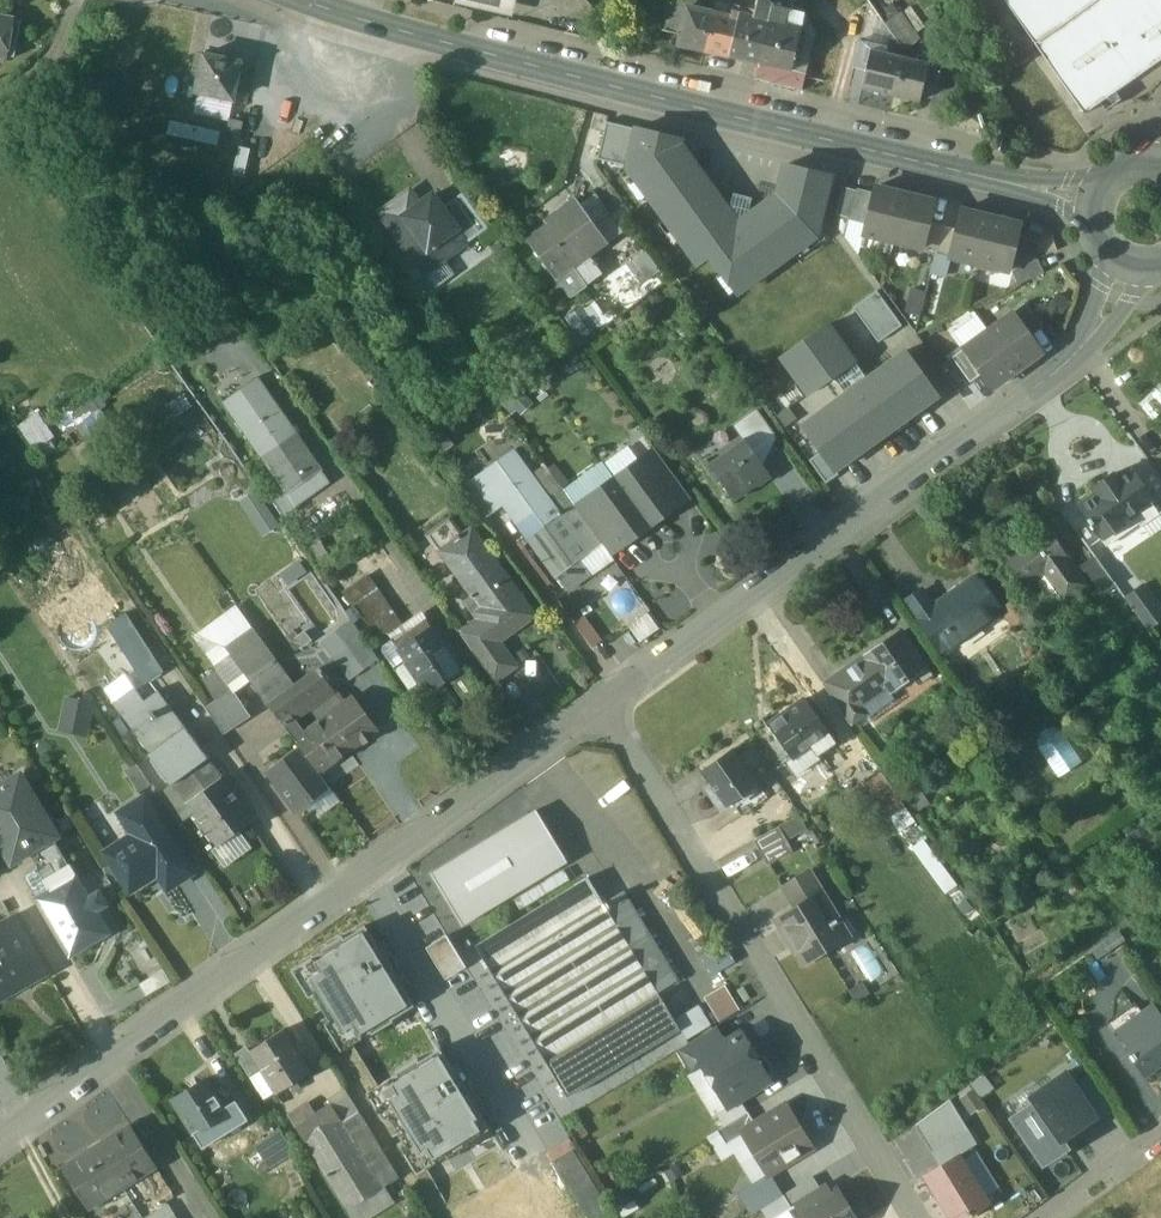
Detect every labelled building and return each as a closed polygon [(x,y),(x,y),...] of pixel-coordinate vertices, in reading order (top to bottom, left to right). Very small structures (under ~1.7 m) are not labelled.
[(696,9),(698,2),(689,0),(676,0),(670,26),(683,30),(680,44),(705,50),(714,14),(696,9)] [(745,60),(759,63),(773,6),(769,0),(760,0),(756,16),(745,60)] [(792,71),(805,74),(815,32),(793,0),(769,0),(773,6),(778,7),(775,21),(803,27),(792,71)] [(1084,113),(1101,102),(1115,92),(1160,59),(1160,0),(1005,0),(1084,113)] [(887,25),(870,1),(863,6),(881,33),(889,27),(887,25)] [(803,27),(775,21),(778,7),(773,6),(759,63),(792,71),(803,27)] [(756,16),(735,11),(733,18),(714,14),(705,50),(745,60),(756,16)] [(901,15),(887,25),(889,27),(902,45),(915,35),(901,15)] [(6,19),(0,49),(0,56),(14,59),(21,22),(6,19)] [(888,48),(862,41),(856,66),(868,69),(863,87),(895,95),(904,59),(887,55),(888,48)] [(943,61),(918,55),(916,62),(904,59),(895,95),(921,101),(924,86),(937,89),(943,61)] [(242,65),(204,56),(200,73),(194,71),(191,85),(197,87),(196,93),(229,101),(234,102),(235,95),(242,65)] [(1120,99),(1115,92),(1101,102),(1106,109),(1120,99)] [(250,98),(235,95),(234,102),(229,101),(224,122),(243,127),(250,98)] [(635,130),(608,124),(600,160),(627,166),(635,130)] [(681,140),(635,130),(627,166),(698,265),(711,255),(738,294),(818,236),(832,177),(787,166),(778,194),(737,224),(680,146),(681,140)] [(509,138),(499,144),(500,155),(509,159),(517,155),(518,143),(509,138)] [(857,190),(844,186),(836,214),(850,218),(857,190)] [(905,194),(875,186),(873,194),(867,222),(864,234),(893,241),(905,194)] [(873,194),(857,190),(850,218),(867,222),(873,194)] [(462,193),(443,208),(468,243),(488,228),(462,193)] [(443,208),(433,194),(412,210),(410,211),(435,246),(445,260),(468,243),(443,208)] [(934,201),(905,194),(893,241),(923,248),(929,221),(934,201)] [(735,195),(730,212),(746,216),(750,200),(735,195)] [(412,210),(402,196),(379,213),(414,261),(435,246),(410,211),(412,210)] [(598,197),(583,208),(606,241),(621,230),(598,197)] [(603,237),(576,199),(558,212),(561,216),(528,240),(570,297),(587,285),(570,261),(603,237)] [(991,216),(962,209),(957,229),(950,257),(979,264),(991,216)] [(1020,224),(991,216),(979,264),(1009,271),(1020,224)] [(943,224),(929,221),(923,248),(936,252),(943,225),(943,224)] [(957,229),(943,225),(936,252),(936,253),(950,257),(957,229)] [(1038,259),(1012,271),(1019,284),(1044,272),(1038,259)] [(876,295),(855,310),(879,343),(900,328),(876,295)] [(1043,327),(1025,303),(1013,313),(1030,336),(1043,327)] [(1030,336),(1013,313),(988,330),(1017,370),(1042,352),(1030,336)] [(830,325),(782,357),(800,383),(806,379),(813,390),(847,367),(832,345),(840,340),(830,325)] [(1017,370),(988,330),(964,348),(982,373),(993,388),(1017,370)] [(982,373),(964,348),(952,357),(970,382),(982,373)] [(906,351),(803,426),(822,453),(836,471),(939,397),(906,351)] [(843,391),(857,382),(848,369),(834,379),(843,391)] [(257,380),(225,403),(232,415),(246,433),(263,457),(295,433),(257,380)] [(246,433),(232,415),(221,423),(234,442),(246,433)] [(295,433),(263,457),(289,492),(309,478),(317,489),(329,480),(295,433)] [(745,440),(721,457),(718,452),(706,460),(733,497),(756,480),(759,484),(772,474),(744,437),(743,438),(745,440)] [(655,449),(616,478),(650,525),(677,505),(676,504),(675,505),(659,483),(673,473),(655,449)] [(576,507),(562,488),(550,499),(516,452),(473,483),(492,508),(500,502),(556,578),(558,576),(568,590),(589,575),(579,561),(603,543),(593,531),(576,507)] [(836,471),(822,453),(811,462),(826,483),(838,474),(836,471)] [(1154,500),(1131,469),(1117,479),(1115,477),(1109,476),(1098,484),(1096,491),(1098,493),(1078,507),(1087,520),(1090,525),(1106,547),(1138,524),(1140,527),(1158,514),(1150,503),(1154,500)] [(689,495),(673,473),(659,483),(675,505),(676,504),(689,495)] [(650,525),(616,478),(576,507),(593,531),(607,521),(623,543),(622,544),(623,545),(650,525)] [(492,508),(473,483),(462,491),(480,517),(492,508)] [(259,535),(277,522),(253,486),(235,499),(259,535)] [(623,543),(607,521),(593,531),(603,543),(609,553),(622,544),(623,543)] [(485,547),(472,527),(440,550),(453,569),(485,547)] [(1088,585),(1047,529),(1004,560),(1023,588),(1044,573),(1065,602),(1088,585)] [(518,592),(485,547),(453,569),(471,594),(468,595),(470,598),(464,602),(477,619),(459,632),(477,657),(499,642),(498,641),(530,619),(513,595),(518,592)] [(1096,559),(1083,567),(1101,593),(1115,584),(1096,559)] [(407,625),(372,576),(347,594),(356,607),(351,611),(359,622),(365,617),(382,642),(407,625)] [(921,619),(920,619),(943,652),(999,612),(976,579),(934,609),(921,619)] [(1142,586),(1127,597),(1149,629),(1160,621),(1160,611),(1142,586)] [(922,592),(909,601),(921,619),(934,609),(922,592)] [(1023,621),(1010,603),(1002,608),(1015,627),(1023,621)] [(582,611),(572,618),(589,641),(599,634),(582,611)] [(355,679),(380,662),(353,624),(328,641),(355,679)] [(432,628),(425,632),(420,625),(394,643),(399,650),(429,694),(462,671),(432,628)] [(132,626),(116,636),(128,655),(144,645),(132,626)] [(295,686),(254,628),(253,629),(259,638),(234,655),(270,704),(295,686)] [(253,629),(228,646),(234,655),(259,638),(253,629)] [(905,635),(898,640),(894,634),(867,653),(888,684),(892,689),(915,673),(926,665),(905,635)] [(499,642),(477,657),(494,681),(516,666),(499,642)] [(144,645),(128,655),(146,684),(163,673),(144,645)] [(867,653),(839,673),(860,703),(861,703),(888,684),(867,653)] [(926,665),(915,673),(921,682),(933,674),(926,665)] [(333,712),(323,699),(333,691),(318,670),(295,686),(270,704),(302,748),(319,772),(351,749),(345,740),(350,735),(333,712)] [(860,703),(839,673),(824,683),(852,723),(868,712),(861,703),(860,703)] [(135,687),(114,702),(124,716),(145,701),(135,687)] [(233,688),(206,706),(223,733),(250,715),(233,688)] [(185,727),(158,691),(145,701),(124,716),(151,752),(185,727)] [(56,729),(86,733),(91,700),(61,695),(56,729)] [(838,740),(806,696),(769,723),(794,757),(812,744),(818,753),(838,740)] [(376,732),(351,699),(333,712),(350,735),(358,745),(376,732)] [(208,759),(185,727),(151,752),(150,753),(173,785),(183,778),(208,759)] [(1040,743),(1058,774),(1083,760),(1065,729),(1040,743)] [(302,748),(269,772),(297,809),(329,786),(319,772),(302,748)] [(734,748),(702,770),(711,784),(705,789),(721,811),(733,804),(760,785),(734,748)] [(222,778),(208,759),(183,778),(197,797),(222,778)] [(136,763),(125,771),(139,794),(151,786),(136,763)] [(882,770),(866,781),(890,815),(906,805),(882,770)] [(239,786),(229,773),(222,778),(232,791),(239,786)] [(24,778),(0,793),(0,839),(13,862),(30,852),(54,838),(58,836),(24,778)] [(197,797),(183,778),(173,785),(187,804),(197,797)] [(232,791),(222,778),(197,797),(187,804),(219,846),(254,821),(232,791)] [(760,785),(733,804),(742,818),(770,799),(760,785)] [(189,873),(143,801),(122,814),(135,836),(109,852),(117,865),(116,865),(131,889),(158,871),(168,887),(189,873)] [(906,805),(890,815),(899,829),(915,819),(906,805)] [(538,810),(431,874),(463,926),(569,862),(538,810)] [(781,826),(755,840),(769,865),(795,851),(781,826)] [(914,842),(941,891),(952,885),(925,836),(914,842)] [(54,838),(30,852),(39,868),(63,854),(54,838)] [(89,899),(63,854),(39,868),(46,880),(32,888),(37,897),(71,956),(109,933),(96,911),(108,904),(101,892),(89,899)] [(46,880),(39,868),(25,876),(32,888),(46,880)] [(810,870),(783,886),(796,907),(823,891),(810,870)] [(603,903),(588,878),(477,946),(547,1060),(658,993),(631,949),(603,903)] [(652,937),(624,891),(603,903),(631,949),(652,937)] [(841,921),(823,891),(796,907),(795,908),(797,912),(792,915),(791,913),(788,913),(787,913),(779,917),(777,919),(776,922),(780,929),(782,930),(785,931),(788,929),(793,937),(790,940),(789,942),(790,944),(791,945),(792,946),(794,947),(795,947),(797,946),(806,961),(841,940),(833,926),(841,921)] [(0,925),(0,1000),(49,972),(16,915),(0,925)] [(327,1019),(342,1044),(411,1002),(364,925),(295,967),(310,992),(319,986),(336,1013),(327,1019)] [(678,980),(652,937),(631,949),(658,993),(678,980)] [(740,1008),(726,985),(705,998),(719,1021),(740,1008)] [(658,993),(547,1060),(569,1097),(680,1030),(675,1020),(658,993)] [(712,1025),(700,1005),(675,1020),(680,1030),(687,1040),(712,1025)] [(1119,1034),(1132,1054),(1130,1056),(1133,1061),(1134,1061),(1145,1076),(1160,1065),(1160,1015),(1156,1008),(1119,1034)] [(714,1027),(677,1050),(692,1074),(703,1068),(703,1067),(699,1059),(724,1044),(724,1043),(714,1027)] [(285,1029),(250,1051),(262,1070),(277,1094),(312,1072),(285,1029)] [(766,1083),(744,1048),(748,1045),(741,1033),(724,1043),(724,1044),(699,1059),(703,1067),(703,1068),(704,1069),(711,1073),(714,1077),(711,1084),(715,1091),(722,1091),(730,1105),(766,1083)] [(247,1046),(234,1054),(249,1078),(262,1070),(250,1051),(247,1046)] [(486,1126),(438,1047),(369,1089),(385,1116),(390,1113),(406,1140),(402,1142),(418,1168),(464,1140),(486,1126)] [(1045,1096),(1012,1119),(1044,1164),(1067,1148),(1064,1144),(1098,1121),(1074,1087),(1065,1073),(1040,1090),(1045,1096)] [(1087,1078),(1074,1087),(1098,1121),(1099,1122),(1112,1113),(1087,1078)] [(205,1079),(172,1100),(204,1148),(222,1137),(213,1123),(227,1114),(205,1079)] [(330,1099),(326,1089),(307,1097),(311,1107),(330,1099)] [(950,1101),(916,1126),(932,1152),(969,1130),(950,1101)] [(333,1104),(298,1127),(309,1145),(344,1122),(344,1121),(333,1104)] [(756,1124),(744,1131),(746,1134),(770,1173),(812,1148),(786,1105),(756,1124)] [(749,1111),(719,1129),(729,1144),(746,1134),(744,1131),(756,1124),(749,1111)] [(399,1178),(359,1113),(344,1121),(344,1122),(384,1188),(399,1178)] [(384,1188),(344,1122),(309,1145),(348,1209),(384,1188)] [(131,1126),(63,1170),(88,1209),(156,1165),(131,1126)] [(280,1130),(256,1145),(270,1167),(294,1152),(280,1130)] [(597,1188),(574,1151),(555,1162),(579,1199),(597,1188)] [(925,1176),(951,1217),(966,1217),(987,1205),(957,1156),(925,1176)] [(812,1177),(783,1195),(791,1208),(796,1205),(795,1204),(819,1189),(812,1177)] [(824,1196),(819,1189),(795,1204),(796,1205),(804,1217),(856,1217),(837,1188),(824,1196)] [(783,1195),(761,1209),(767,1217),(804,1217),(796,1205),(791,1208),(783,1195)] [(153,1217),(177,1217),(171,1208),(153,1217)]
